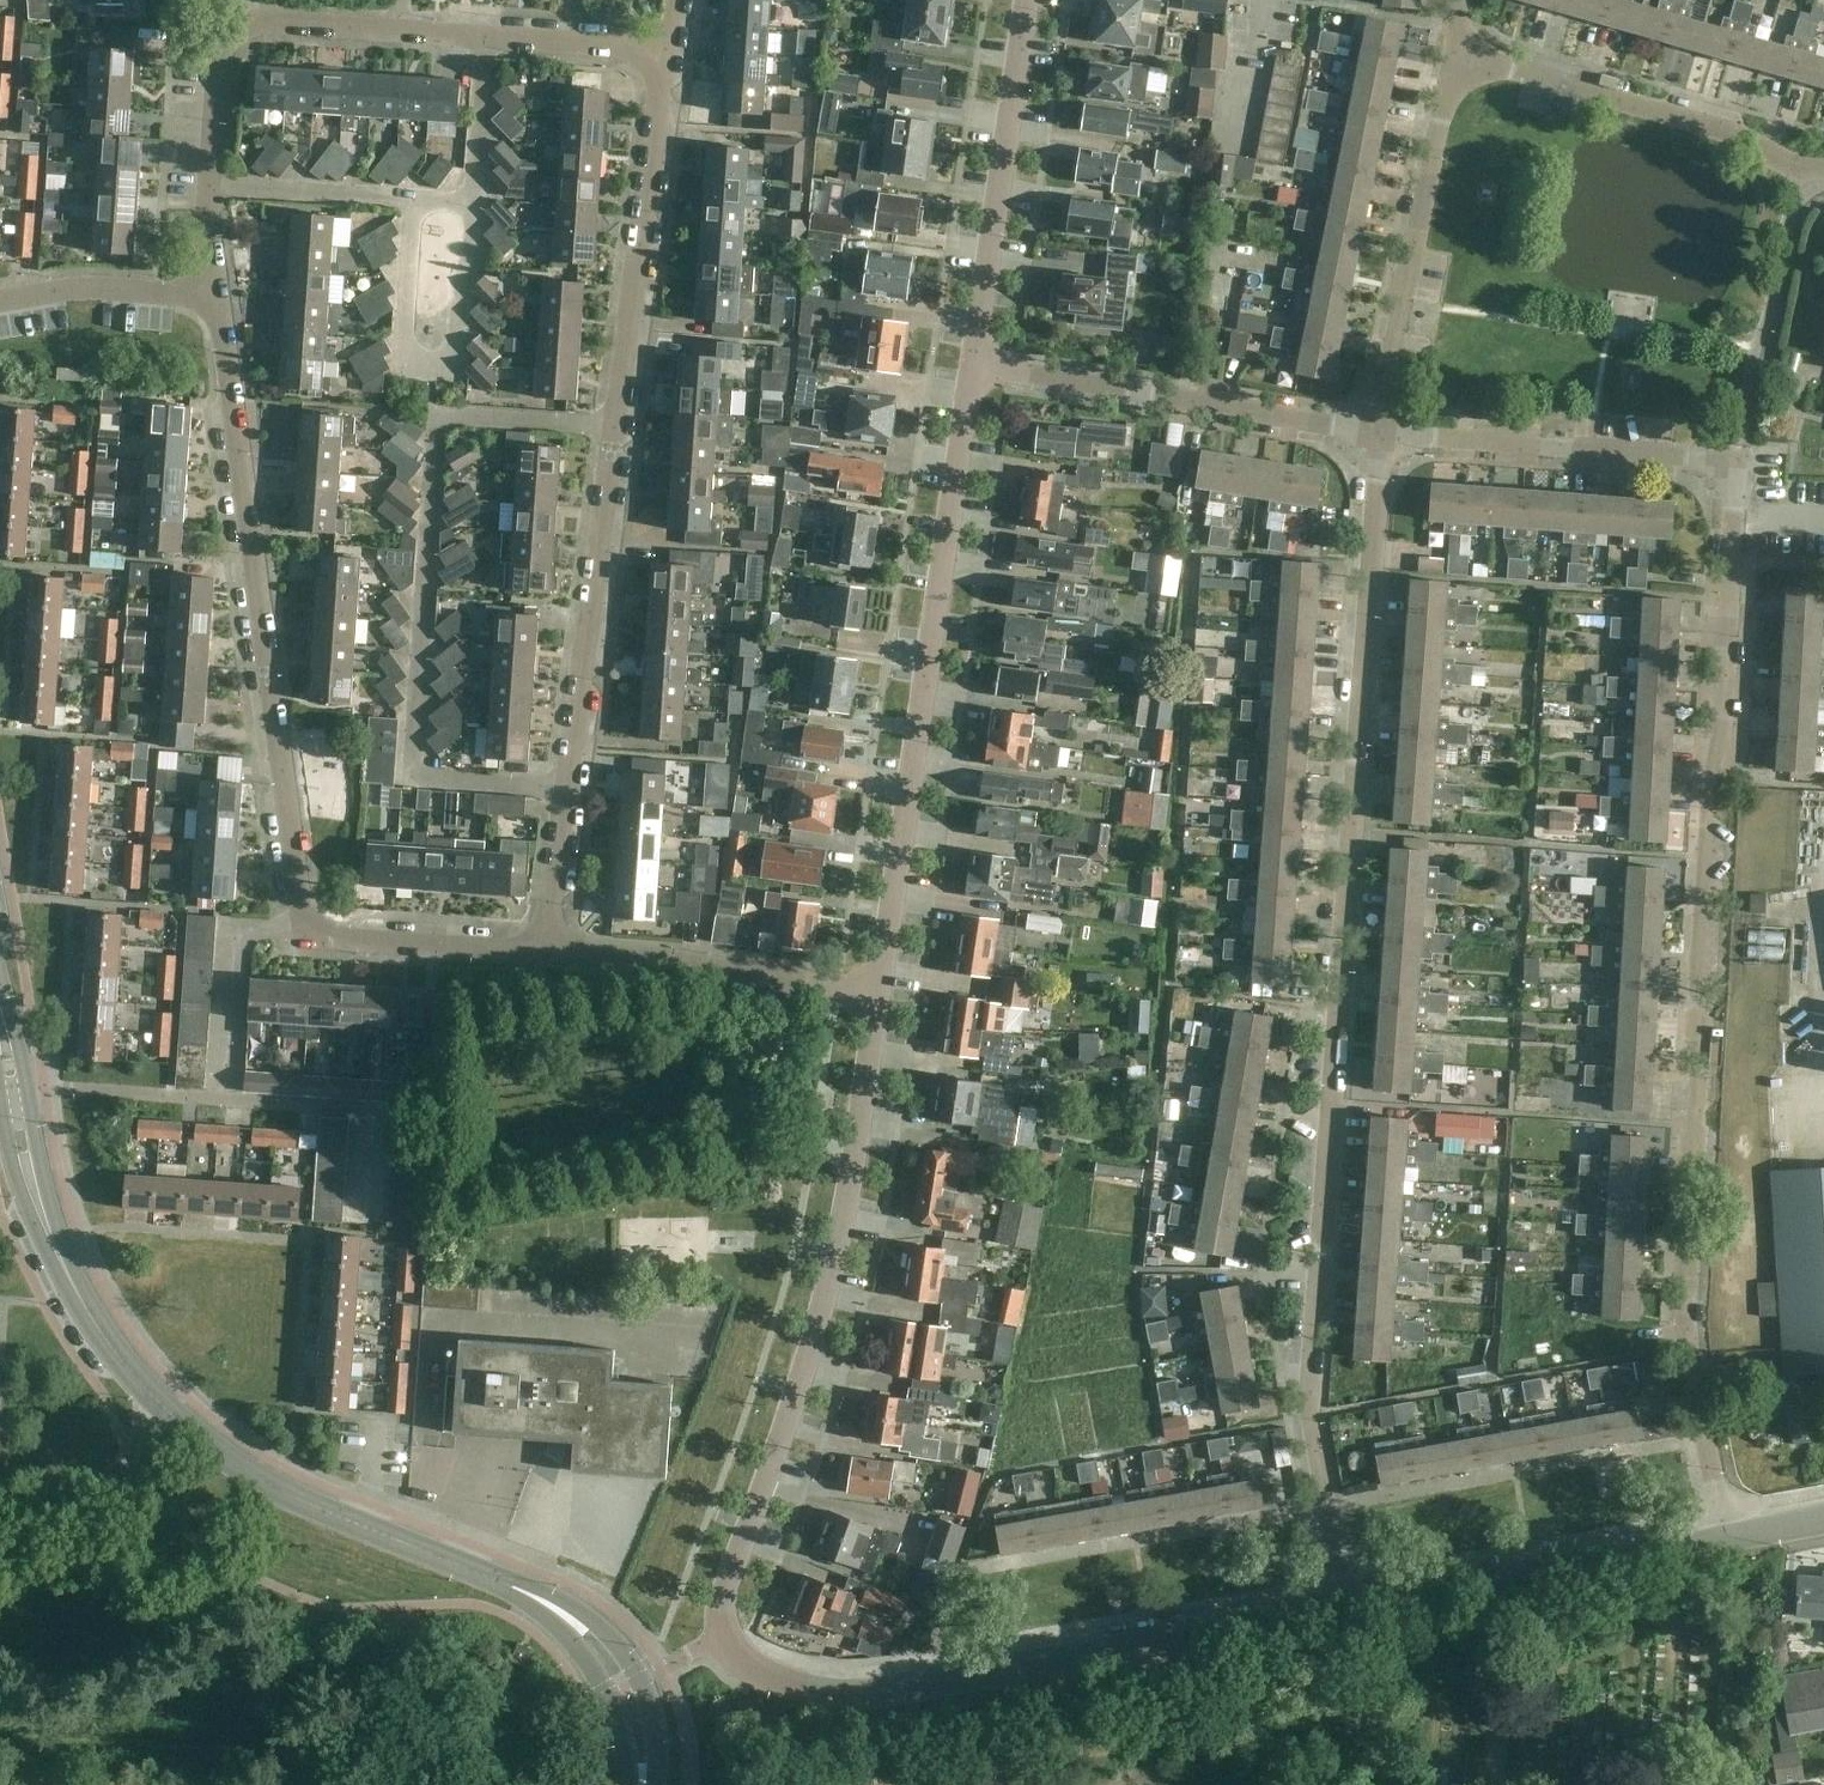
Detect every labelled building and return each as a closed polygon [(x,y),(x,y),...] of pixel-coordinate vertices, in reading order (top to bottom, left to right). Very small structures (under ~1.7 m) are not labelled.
[(730,25),(770,27),(772,0),(732,0),(730,25)] [(952,17),(954,4),(952,0),(910,0),(909,11),(952,17)] [(1140,23),(1141,12),(1167,16),(1170,0),(1167,0),(1103,0),(1103,2),(1099,2),(1097,16),(1140,23)] [(1201,11),(1226,15),(1228,0),(1227,0),(1203,0),(1201,11)] [(1383,6),(1421,9),(1422,0),(1384,0),(1383,6)] [(1539,5),(1571,14),(1575,0),(1540,0),(1539,5)] [(1571,14),(1602,23),(1609,0),(1575,0),(1571,14)] [(1602,23),(1634,33),(1642,5),(1627,0),(1609,0),(1602,23)] [(1634,33),(1666,42),(1678,0),(1667,0),(1661,0),(1658,10),(1642,5),(1634,33)] [(1666,42),(1698,51),(1706,24),(1690,19),(1693,8),(1687,6),(1689,0),(1678,0),(1666,42)] [(1706,24),(1698,51),(1730,60),(1746,3),(1736,0),(1731,18),(1725,17),(1721,29),(1706,24)] [(801,1),(800,20),(823,22),(824,2),(801,1)] [(1746,3),(1730,60),(1762,69),(1769,42),(1753,37),(1757,26),(1750,24),(1756,6),(1746,3)] [(885,42),(905,45),(906,39),(945,45),(947,33),(951,29),(952,17),(909,11),(907,25),(888,22),(885,42)] [(15,38),(16,17),(0,15),(0,37),(15,38)] [(1140,23),(1097,16),(1095,31),(1098,31),(1097,41),(1134,46),(1134,49),(1162,53),(1165,37),(1138,33),(1140,23)] [(1350,46),(1398,56),(1404,25),(1369,18),(1366,33),(1353,30),(1350,46)] [(1769,42),(1762,69),(1793,78),(1810,21),(1799,18),(1794,36),(1788,35),(1784,46),(1769,42)] [(1817,56),(1820,44),(1813,42),(1819,24),(1810,21),(1793,78),(1823,87),(1823,58),(1817,56)] [(142,25),(144,39),(164,36),(162,22),(142,25)] [(730,25),(728,53),(769,56),(770,27),(730,25)] [(1220,33),(1217,32),(1196,30),(1193,59),(1217,62),(1220,33)] [(136,63),(136,50),(113,49),(114,33),(84,31),(83,48),(94,49),(92,76),(92,77),(134,80),(135,78),(137,78),(140,76),(141,66),(138,63),(136,63)] [(1320,41),(1340,45),(1342,35),(1322,31),(1320,41)] [(15,38),(0,37),(0,59),(13,60),(15,38)] [(810,38),(797,38),(796,59),(809,60),(810,38)] [(1340,45),(1320,41),(1318,51),(1338,55),(1340,45)] [(23,43),(22,56),(43,58),(44,45),(23,43)] [(1398,56),(1350,46),(1347,63),(1359,65),(1357,78),(1392,85),(1398,56)] [(888,51),(888,55),(885,72),(905,75),(902,93),(940,99),(940,98),(944,95),(945,86),(943,82),(945,69),(921,65),(923,56),(888,51)] [(727,53),(725,82),(767,85),(780,86),(781,75),(768,74),(769,56),(728,53),(727,53)] [(1276,60),(1273,74),(1301,80),(1304,66),(1276,60)] [(1133,63),(1132,70),(1092,64),(1089,86),(1091,86),(1089,96),(1091,96),(1113,99),(1113,102),(1126,104),(1127,100),(1145,103),(1151,66),(1133,63)] [(260,66),(257,108),(247,108),(246,123),(265,124),(266,109),(286,110),(289,69),(261,67),(261,66),(260,66)] [(315,113),(342,115),(344,115),(346,73),(345,73),(342,68),(332,67),(328,72),(318,71),(315,112),(315,113)] [(808,68),(795,67),(793,87),(807,88),(808,68)] [(286,110),(315,112),(318,71),(289,69),(286,110)] [(829,90),(847,93),(858,95),(861,76),(833,71),(829,90)] [(22,72),(20,85),(41,87),(42,74),(22,72)] [(10,96),(12,74),(0,73),(0,95),(10,96)] [(355,115),(372,116),(375,75),(346,73),(344,115),(342,115),(341,127),(354,128),(355,115)] [(1301,80),(1273,74),(1270,89),(1299,94),(1301,80)] [(91,90),(90,105),(90,106),(132,109),(134,80),(92,77),(92,76),(74,75),(73,89),(91,90)] [(372,116),(401,118),(404,77),(375,75),(372,116)] [(401,118),(430,120),(432,79),(404,77),(401,118)] [(1392,85),(1357,78),(1354,91),(1342,89),(1339,105),(1386,115),(1392,85)] [(461,81),(432,79),(430,120),(458,122),(459,123),(462,80),(461,80),(461,81)] [(765,113),(767,85),(725,82),(723,112),(744,114),(743,128),(804,132),(806,98),(792,97),(791,115),(765,113)] [(494,96),(505,107),(515,117),(528,104),(507,83),(494,96)] [(1212,119),(1215,90),(1191,87),(1187,116),(1212,119)] [(613,105),(608,104),(608,92),(609,92),(609,91),(567,88),(567,90),(565,117),(606,120),(606,119),(612,119),(613,105)] [(1270,89),(1268,103),(1296,108),(1299,94),(1270,89)] [(1308,99),(1328,103),(1330,93),(1310,89),(1308,99)] [(847,116),(851,95),(834,92),(831,113),(847,116)] [(0,95),(0,117),(8,117),(10,96),(0,95)] [(1328,103),(1308,99),(1306,110),(1326,113),(1328,103)] [(30,133),(30,132),(31,115),(39,115),(40,102),(20,101),(18,132),(30,133)] [(1296,108),(1268,103),(1265,117),(1293,122),(1296,108)] [(88,136),(103,137),(103,136),(131,138),(131,137),(132,109),(90,106),(90,105),(73,104),(72,118),(89,119),(88,136)] [(1171,137),(1173,117),(1131,111),(1086,105),(1085,115),(1082,120),(1083,125),(1082,130),(1127,137),(1129,124),(1133,129),(1147,131),(1146,136),(1158,137),(1159,135),(1171,137)] [(1386,115),(1339,105),(1336,122),(1347,124),(1345,137),(1381,144),(1386,115)] [(526,127),(515,117),(505,107),(493,119),(514,140),(526,127)] [(891,126),(889,144),(933,151),(934,138),(932,134),(933,122),(894,116),(895,111),(879,109),(877,124),(891,126)] [(611,132),(605,131),(606,120),(565,117),(548,116),(547,129),(555,130),(554,145),(604,148),(604,147),(610,147),(611,132)] [(1265,117),(1262,131),(1290,136),(1293,122),(1265,117)] [(1262,131),(1259,145),(1287,151),(1290,136),(1262,131)] [(51,133),(50,145),(70,147),(71,134),(51,133)] [(101,165),(142,168),(144,140),(145,138),(131,137),(131,138),(103,136),(103,137),(101,165)] [(270,170),(288,146),(276,137),(252,169),(264,178),(270,170)] [(767,137),(766,151),(787,153),(785,182),(803,183),(806,139),(767,137)] [(1327,164),(1375,174),(1381,144),(1345,137),(1342,150),(1330,148),(1327,164)] [(863,140),(861,158),(857,184),(884,188),(886,173),(925,179),(927,166),(931,163),(933,151),(889,144),(863,140)] [(329,174),(347,150),(336,141),(311,172),(323,181),(329,174)] [(490,154),(501,166),(510,174),(526,174),(527,160),(520,159),(503,142),(490,154)] [(561,174),(602,177),(604,148),(554,145),(546,144),(545,156),(562,158),(561,174)] [(1287,151),(1259,145),(1256,159),(1285,165),(1287,151)] [(270,170),(281,179),(299,154),(288,146),(270,170)] [(388,178),(405,155),(393,146),(370,176),(382,185),(388,178)] [(708,176),(749,179),(762,180),(763,166),(750,165),(751,151),(752,151),(752,149),(704,146),(703,163),(709,164),(708,176)] [(1296,158),(1317,162),(1319,152),(1298,148),(1296,158)] [(1119,154),(1081,149),(1079,162),(1077,162),(1075,173),(1078,174),(1077,181),(1114,187),(1113,192),(1139,196),(1144,165),(1118,162),(1119,154)] [(347,150),(329,174),(340,183),(358,159),(347,150)] [(1157,150),(1155,168),(1186,173),(1189,154),(1157,150)] [(1214,153),(1210,185),(1232,187),(1236,156),(1214,153)] [(24,154),(22,176),(38,177),(39,155),(24,154)] [(388,178),(399,186),(416,163),(405,155),(388,178)] [(424,179),(438,189),(455,166),(441,156),(424,179)] [(1317,162),(1296,158),(1294,168),(1314,172),(1317,162)] [(49,161),(48,174),(68,175),(69,163),(49,161)] [(1335,182),(1332,196),(1369,203),(1375,174),(1327,164),(1324,180),(1335,182)] [(140,196),(142,168),(101,165),(99,193),(140,196)] [(510,174),(501,166),(489,177),(506,196),(522,197),(525,195),(526,174),(510,174)] [(558,203),(600,207),(602,177),(561,174),(558,203)] [(37,199),(38,177),(22,176),(21,198),(37,199)] [(706,205),(746,208),(764,209),(765,198),(747,196),(749,179),(708,176),(706,205)] [(853,216),(853,211),(878,215),(876,228),(918,234),(918,230),(921,230),(925,208),(924,207),(921,207),(922,202),(877,195),(878,190),(846,186),(842,214),(853,216)] [(47,190),(46,203),(66,204),(67,191),(47,190)] [(782,190),(781,210),(801,212),(803,192),(782,190)] [(98,206),(97,222),(138,225),(140,196),(99,193),(84,192),(83,205),(98,206)] [(1296,220),(1363,233),(1369,203),(1332,196),(1330,209),(1318,206),(1317,213),(1298,209),(1296,220)] [(487,212),(497,223),(498,223),(507,233),(507,232),(519,220),(499,200),(487,212)] [(1126,252),(1131,223),(1133,223),(1135,210),(1116,208),(1116,206),(1074,200),(1072,214),(1068,216),(1067,224),(1070,227),(1069,230),(1094,234),(1096,237),(1095,247),(1126,252)] [(556,233),(598,235),(600,207),(558,203),(556,233)] [(1189,208),(1166,204),(1166,208),(1163,227),(1197,233),(1201,210),(1189,208)] [(706,205),(704,234),(744,237),(746,208),(706,205)] [(20,213),(19,234),(35,236),(36,214),(20,213)] [(810,230),(847,235),(851,235),(854,218),(839,216),(838,217),(813,213),(810,230)] [(295,216),(293,244),(334,247),(336,219),(337,219),(337,217),(293,214),(293,216),(295,216)] [(45,219),(44,232),(64,233),(65,220),(45,219)] [(805,241),(806,221),(780,219),(778,239),(805,241)] [(1321,255),(1357,262),(1363,233),(1296,220),(1294,229),(1313,233),(1312,239),(1323,242),(1321,255)] [(393,238),(393,239),(401,234),(393,221),(359,241),(366,253),(393,238)] [(137,253),(138,225),(97,222),(95,250),(94,250),(94,252),(137,255),(137,253)] [(518,244),(507,232),(507,233),(498,223),(497,223),(485,235),(505,256),(518,244)] [(844,254),(847,235),(810,230),(807,249),(844,254)] [(598,235),(556,233),(554,261),(554,262),(596,265),(596,264),(598,235)] [(35,236),(19,234),(17,256),(33,257),(35,236)] [(745,237),(744,237),(704,234),(703,234),(701,263),(702,263),(743,266),(745,237)] [(393,238),(366,253),(376,270),(399,257),(396,253),(400,251),(393,239),(393,238)] [(334,247),(293,244),(291,272),(332,275),(332,274),(339,274),(339,263),(333,263),(334,247)] [(791,249),(779,248),(777,268),(790,269),(791,249)] [(849,254),(847,270),(910,280),(911,275),(915,273),(916,266),(913,262),(914,258),(869,251),(868,257),(849,254)] [(1109,253),(1107,268),(1105,279),(1065,276),(1064,289),(1061,289),(1061,292),(1057,294),(1056,305),(1059,308),(1059,312),(1078,314),(1077,325),(1099,327),(1100,316),(1112,317),(1112,314),(1103,313),(1105,297),(1126,298),(1129,271),(1136,272),(1138,256),(1109,253)] [(1284,279),(1351,292),(1357,262),(1321,255),(1318,268),(1306,265),(1305,272),(1286,268),(1284,279)] [(743,266),(702,263),(700,291),(740,294),(753,295),(755,267),(743,266)] [(910,280),(847,270),(845,285),(864,288),(864,293),(908,300),(909,295),(911,293),(913,285),(910,282),(910,280)] [(291,272),(289,301),(330,304),(332,275),(291,272)] [(485,277),(472,289),(483,301),(493,310),(506,298),(485,277)] [(776,277),(774,297),(787,298),(789,278),(776,277)] [(1351,292),(1284,279),(1282,288),(1301,292),(1300,298),(1312,301),(1309,314),(1345,322),(1351,292)] [(388,298),(389,298),(397,293),(389,280),(355,300),(362,313),(388,298)] [(543,310),(584,313),(586,285),(587,285),(587,284),(532,280),(531,293),(544,294),(543,310)] [(738,322),(740,294),(700,291),(698,319),(697,318),(696,321),(716,322),(715,336),(744,338),(745,322),(738,322)] [(774,297),(773,306),(771,326),(793,328),(796,299),(787,298),(774,297)] [(388,298),(362,313),(369,325),(396,310),(389,298),(388,298)] [(328,333),(339,334),(340,320),(329,319),(330,304),(289,301),(287,330),(328,333)] [(493,310),(483,301),(471,313),(491,333),(504,321),(493,310)] [(542,323),(541,338),(541,340),(582,342),(584,313),(543,310),(532,310),(531,322),(542,323)] [(862,343),(903,350),(907,324),(866,318),(867,313),(846,310),(844,324),(864,327),(862,343)] [(1268,317),(1239,313),(1237,329),(1265,334),(1268,317)] [(1345,322),(1309,314),(1306,327),(1295,324),(1293,330),(1275,326),(1272,338),(1339,351),(1345,322)] [(287,330),(285,358),(326,361),(335,361),(336,349),(327,348),(328,333),(287,330)] [(1250,335),(1232,331),(1228,355),(1245,359),(1250,335)] [(468,347),(480,359),(489,368),(501,356),(481,335),(468,347)] [(525,350),(540,352),(538,368),(579,371),(582,342),(541,340),(541,338),(526,337),(525,350)] [(1339,351),(1272,338),(1270,347),(1289,351),(1288,357),(1300,359),(1297,374),(1333,381),(1339,351)] [(385,357),(393,353),(385,340),(351,359),(358,371),(385,357)] [(679,385),(720,388),(722,360),(723,360),(723,359),(741,361),(742,344),(696,341),(695,356),(681,355),(681,359),(677,358),(676,372),(680,373),(679,385)] [(857,380),(858,373),(859,368),(900,374),(903,350),(862,343),(859,358),(820,352),(817,374),(857,380)] [(787,349),(750,346),(748,367),(759,368),(759,361),(786,363),(787,349)] [(385,357),(358,371),(365,384),(365,391),(384,393),(386,373),(392,369),(385,357)] [(325,377),(326,361),(285,358),(283,386),(281,386),(281,388),(330,391),(331,378),(325,377)] [(489,368),(480,359),(468,370),(487,391),(500,379),(489,368)] [(762,389),(788,391),(790,369),(763,367),(762,389)] [(87,370),(86,370),(72,368),(58,368),(57,380),(86,382),(87,370)] [(579,371),(538,368),(536,396),(535,396),(535,397),(578,401),(578,399),(577,399),(579,371)] [(816,377),(797,374),(794,399),(813,401),(816,377)] [(679,385),(677,413),(718,416),(733,418),(735,389),(720,388),(679,385)] [(833,398),(831,413),(868,418),(868,416),(894,419),(897,397),(855,391),(854,401),(833,398)] [(782,422),(784,401),(763,399),(761,420),(782,422)] [(103,400),(102,413),(123,415),(124,402),(103,400)] [(152,406),(150,433),(191,437),(193,409),(193,407),(151,404),(151,406),(152,406)] [(78,408),(56,406),(54,421),(76,424),(78,408)] [(4,409),(2,438),(35,440),(37,411),(4,409)] [(868,418),(831,413),(818,411),(816,424),(838,427),(838,426),(851,428),(849,439),(890,445),(894,419),(868,416),(868,418)] [(343,446),(344,446),(357,447),(358,434),(353,433),(354,418),(346,418),(346,416),(303,413),(303,416),(297,418),(297,428),(302,432),(301,443),(302,443),(343,446)] [(677,413),(675,442),(716,445),(731,446),(732,433),(717,432),(718,416),(677,413)] [(1082,430),(1040,425),(1038,437),(1034,440),(1034,446),(1037,450),(1036,453),(1074,458),(1076,441),(1125,446),(1127,430),(1083,424),(1082,430)] [(765,425),(764,448),(788,450),(789,427),(765,425)] [(794,427),(792,442),(822,446),(824,432),(794,427)] [(101,430),(100,443),(121,444),(122,431),(101,430)] [(401,430),(392,441),(416,460),(425,449),(401,430)] [(519,475),(560,477),(562,449),(563,449),(563,448),(531,445),(531,433),(508,432),(506,458),(520,459),(519,475)] [(189,465),(191,437),(150,433),(148,462),(189,465)] [(35,440),(2,438),(0,466),(0,467),(33,469),(35,440)] [(423,466),(416,460),(392,441),(383,453),(414,477),(423,466)] [(457,471),(447,477),(451,485),(474,472),(470,464),(482,457),(473,442),(448,456),(457,471)] [(714,474),(716,445),(675,442),(673,471),(714,474)] [(822,446),(792,442),(788,465),(830,471),(830,475),(841,476),(839,488),(881,494),(886,466),(820,456),(822,446)] [(300,472),(341,474),(343,446),(302,443),(300,472)] [(1183,448),(1167,446),(1163,475),(1178,477),(1183,448)] [(788,450),(764,448),(763,466),(786,467),(788,450)] [(1225,504),(1233,456),(1203,450),(1196,487),(1211,490),(1209,502),(1225,504)] [(89,474),(91,452),(75,451),(73,473),(89,474)] [(1244,495),(1257,498),(1263,461),(1233,456),(1225,504),(1242,507),(1244,495)] [(99,458),(98,471),(118,473),(119,460),(99,458)] [(1268,512),(1285,515),(1293,466),(1263,461),(1257,498),(1270,500),(1268,512)] [(148,462),(146,491),(187,494),(189,465),(148,462)] [(1028,478),(1025,498),(1063,503),(1066,485),(1101,490),(1104,469),(1080,466),(1078,476),(1034,470),(1033,479),(1028,478)] [(1324,471),(1293,466),(1285,515),(1301,517),(1303,505),(1317,508),(1324,471)] [(33,469),(0,467),(0,496),(31,498),(33,482),(46,483),(47,472),(33,471),(33,469)] [(672,488),(671,500),(712,503),(712,501),(724,502),(725,490),(713,490),(714,474),(673,471),(673,472),(667,475),(667,485),(672,488)] [(298,501),(339,503),(341,474),(300,472),(298,501)] [(87,496),(89,474),(73,473),(71,495),(87,496)] [(517,504),(558,506),(560,477),(519,475),(517,504)] [(402,481),(388,499),(412,517),(421,506),(416,502),(421,495),(402,481)] [(471,484),(445,499),(452,512),(478,497),(471,484)] [(1460,535),(1464,486),(1433,484),(1430,521),(1444,522),(1444,534),(1450,534),(1447,574),(1458,574),(1459,554),(1461,535),(1460,535)] [(750,505),(763,506),(775,507),(777,487),(752,485),(750,505)] [(1491,525),(1494,488),(1464,486),(1460,535),(1461,535),(1477,536),(1478,524),(1491,525)] [(97,488),(97,500),(116,501),(117,489),(97,488)] [(1494,488),(1491,525),(1504,526),(1503,538),(1520,539),(1524,490),(1494,488)] [(1551,530),(1554,492),(1524,490),(1520,539),(1537,541),(1538,529),(1551,530)] [(146,491),(144,520),(185,523),(187,494),(146,491)] [(1580,544),(1584,495),(1554,492),(1551,530),(1564,531),(1563,543),(1580,544)] [(1611,534),(1614,497),(1584,495),(1580,544),(1597,545),(1597,533),(1611,534)] [(29,527),(31,498),(0,496),(0,525),(29,527)] [(486,509),(478,497),(452,512),(444,517),(451,529),(486,509)] [(1640,549),(1644,499),(1614,497),(1611,534),(1623,535),(1623,547),(1639,548),(1640,549)] [(1026,527),(1051,531),(1057,532),(1056,535),(1075,538),(1078,524),(1061,521),(1063,503),(1025,498),(1022,518),(1027,518),(1026,527)] [(412,517),(388,499),(379,510),(411,534),(419,523),(412,517)] [(1640,549),(1639,548),(1638,567),(1628,567),(1626,587),(1647,589),(1650,549),(1656,549),(1657,537),(1672,538),(1675,501),(1644,499),(1640,549)] [(668,529),(687,530),(686,545),(722,547),(724,519),(711,518),(712,503),(671,500),(669,527),(668,527),(668,529)] [(295,530),(337,533),(346,534),(347,520),(337,519),(339,503),(298,501),(296,528),(295,528),(295,530)] [(517,504),(515,530),(515,532),(556,535),(558,506),(517,504)] [(781,527),(799,530),(802,507),(785,505),(781,527)] [(830,535),(874,541),(878,515),(858,513),(859,507),(839,505),(837,518),(832,517),(830,534),(830,535)] [(70,508),(69,530),(85,531),(86,510),(70,508)] [(96,516),(95,529),(114,530),(115,518),(96,516)] [(183,551),(185,523),(144,520),(142,548),(141,548),(141,549),(184,552),(184,551),(183,551)] [(29,527),(0,525),(0,555),(27,557),(29,527)] [(1208,545),(1219,547),(1222,527),(1212,525),(1208,545)] [(1109,545),(1111,531),(1087,527),(1085,542),(1109,545)] [(1232,529),(1222,527),(1219,547),(1229,549),(1232,529)] [(501,560),(507,560),(554,563),(554,562),(559,561),(560,548),(555,547),(556,535),(515,532),(515,530),(503,529),(502,544),(501,560)] [(1278,551),(1282,531),(1272,529),(1268,550),(1278,551)] [(83,553),(85,531),(69,530),(67,552),(83,553)] [(768,532),(742,531),(741,551),(767,552),(768,532)] [(1292,533),(1282,531),(1278,551),(1288,553),(1290,542),(1292,533)] [(814,547),(828,549),(827,554),(832,554),(830,567),(850,570),(851,565),(871,568),(874,541),(830,535),(830,534),(816,532),(814,547)] [(1095,550),(1077,547),(1020,537),(1016,563),(1017,563),(1017,562),(1049,568),(1049,571),(1072,575),(1074,564),(1093,567),(1095,550)] [(441,556),(447,567),(448,568),(475,554),(467,541),(441,556)] [(1322,545),(1297,543),(1296,555),(1321,557),(1322,545)] [(796,566),(799,546),(777,544),(775,563),(796,566)] [(380,548),(379,559),(403,592),(415,583),(417,551),(380,548)] [(125,566),(126,550),(95,549),(94,565),(125,566)] [(692,596),(707,597),(708,584),(693,583),(694,568),(702,569),(703,553),(673,551),(672,565),(653,564),(653,565),(654,565),(652,593),(692,596)] [(482,566),(475,554),(448,568),(447,567),(439,572),(448,586),(469,574),(468,574),(482,566)] [(1459,554),(1458,574),(1468,575),(1470,555),(1459,554)] [(361,588),(363,560),(363,559),(320,555),(320,557),(315,559),(317,574),(319,575),(318,585),(361,588)] [(1517,579),(1519,558),(1509,558),(1507,578),(1517,579)] [(1529,559),(1519,558),(1517,579),(1527,580),(1529,559)] [(558,577),(553,575),(554,563),(507,560),(505,590),(509,590),(553,593),(553,592),(552,592),(552,591),(557,590),(558,577)] [(1175,562),(1151,560),(1149,579),(1173,581),(1175,562)] [(1251,590),(1319,595),(1321,564),(1284,561),(1283,577),(1271,576),(1271,582),(1252,581),(1251,590)] [(133,562),(131,585),(156,587),(158,564),(133,562)] [(1577,583),(1579,563),(1569,562),(1567,582),(1577,583)] [(1589,564),(1579,563),(1577,583),(1587,584),(1589,564)] [(85,575),(84,591),(106,593),(107,577),(85,575)] [(176,577),(174,605),(215,608),(217,580),(217,578),(175,575),(174,576),(176,577)] [(31,607),(65,609),(67,580),(34,577),(31,607)] [(1058,580),(1057,585),(1017,579),(1015,591),(1011,593),(1010,601),(1013,604),(1013,607),(1055,613),(1055,612),(1076,616),(1079,596),(1088,597),(1090,585),(1058,580)] [(1478,616),(1479,605),(1460,604),(1460,597),(1448,596),(1449,583),(1412,580),(1409,611),(1478,616)] [(834,625),(859,628),(860,625),(863,623),(867,594),(865,592),(865,588),(840,584),(839,589),(814,586),(812,605),(823,606),(822,619),(835,621),(834,625)] [(318,585),(316,614),(359,616),(361,588),(318,585)] [(1200,585),(1199,602),(1211,603),(1212,586),(1200,585)] [(1785,617),(1823,620),(1823,605),(1823,603),(1823,589),(1787,587),(1785,617)] [(1279,622),(1317,625),(1319,595),(1251,590),(1250,601),(1269,603),(1269,609),(1266,608),(1265,619),(1280,620),(1279,622)] [(690,625),(690,624),(703,625),(704,612),(691,611),(692,596),(652,593),(650,622),(690,625)] [(394,619),(402,626),(413,618),(396,594),(383,603),(394,619)] [(1612,617),(1612,627),(1679,631),(1681,600),(1644,598),(1643,613),(1631,612),(1631,618),(1612,617)] [(130,602),(130,614),(149,615),(150,603),(130,602)] [(215,608),(174,605),(173,605),(171,633),(214,636),(216,608),(215,608)] [(498,625),(496,643),(538,645),(540,616),(537,616),(537,609),(516,608),(516,614),(510,614),(511,607),(487,605),(486,624),(498,625)] [(65,635),(80,636),(81,606),(66,606),(65,635)] [(29,635),(63,638),(65,609),(31,607),(29,635)] [(748,609),(734,607),(732,627),(745,629),(748,609)] [(459,610),(436,629),(447,643),(471,624),(459,610)] [(1407,641),(1445,644),(1446,630),(1458,631),(1458,624),(1477,626),(1478,616),(1409,611),(1407,641)] [(315,643),(356,646),(357,646),(359,616),(316,614),(316,615),(312,617),(311,629),(315,631),(314,643),(315,643)] [(1005,636),(1044,642),(1045,630),(1112,640),(1114,627),(1047,617),(1047,622),(1032,620),(1008,616),(1005,636)] [(1785,617),(1784,648),(1821,650),(1822,638),(1823,638),(1823,620),(1785,617)] [(103,618),(102,640),(118,641),(119,619),(103,618)] [(402,626),(394,619),(382,627),(398,651),(412,641),(402,626)] [(826,635),(825,620),(799,621),(800,636),(826,635)] [(688,654),(688,653),(704,654),(705,641),(689,640),(690,625),(650,622),(648,651),(688,654)] [(1246,650),(1315,655),(1317,625),(1279,622),(1278,636),(1267,635),(1266,642),(1247,641),(1246,650)] [(1640,659),(1678,661),(1679,631),(1612,627),(1611,638),(1630,639),(1629,645),(1641,645),(1640,659)] [(127,643),(147,644),(148,632),(128,630),(127,643)] [(801,638),(769,632),(766,648),(798,653),(801,638)] [(171,633),(169,662),(212,665),(214,636),(171,633)] [(60,667),(63,638),(29,635),(27,664),(60,667)] [(723,647),(729,647),(728,656),(741,657),(742,637),(730,636),(729,637),(724,636),(719,639),(719,644),(723,647)] [(1090,659),(1042,653),(1044,642),(1005,636),(1002,658),(1031,662),(1040,664),(1040,668),(1088,675),(1090,659)] [(116,663),(118,641),(102,640),(100,662),(116,663)] [(1407,641),(1404,671),(1486,677),(1487,666),(1455,664),(1456,658),(1444,657),(1445,644),(1407,641)] [(315,643),(313,671),(354,674),(356,646),(315,643)] [(434,661),(445,675),(456,667),(468,658),(456,643),(434,661)] [(535,674),(538,645),(496,643),(494,672),(535,674)] [(1782,678),(1823,680),(1823,665),(1820,665),(1821,650),(1784,648),(1782,678)] [(1315,655),(1246,650),(1245,661),(1264,663),(1264,669),(1276,670),(1275,681),(1275,682),(1313,685),(1315,655)] [(703,670),(687,669),(688,654),(648,651),(646,680),(686,683),(702,684),(703,670)] [(380,661),(390,677),(398,685),(409,677),(392,653),(380,661)] [(800,679),(854,687),(858,661),(804,653),(800,679)] [(125,671),(145,673),(146,661),(126,659),(125,671)] [(1609,677),(1608,686),(1608,687),(1676,691),(1678,661),(1640,659),(1640,660),(1629,659),(1628,678),(1609,677)] [(166,691),(209,694),(210,694),(212,665),(169,662),(168,662),(160,662),(159,674),(168,675),(167,691),(166,691)] [(27,664),(25,693),(58,695),(60,667),(27,664)] [(738,666),(726,665),(723,685),(736,686),(738,666)] [(456,667),(445,675),(432,685),(443,698),(466,680),(456,667)] [(998,696),(1015,698),(1037,701),(1040,679),(1049,680),(1049,685),(1073,688),(1072,695),(1092,697),(1094,678),(1023,668),(1023,671),(1002,668),(1001,679),(998,681),(997,689),(999,691),(998,696)] [(352,702),(354,674),(313,671),(311,700),(310,700),(310,701),(353,704),(353,702),(352,702)] [(1485,687),(1486,677),(1404,671),(1402,701),(1440,704),(1441,690),(1453,691),(1453,685),(1485,687)] [(494,672),(492,701),(533,703),(535,674),(494,672)] [(1552,674),(1549,691),(1573,695),(1576,678),(1552,674)] [(99,676),(98,697),(113,698),(115,677),(99,676)] [(1194,676),(1193,699),(1212,700),(1213,677),(1194,676)] [(408,700),(398,685),(390,677),(378,685),(394,709),(408,700)] [(1782,678),(1780,708),(1818,710),(1818,698),(1823,698),(1823,680),(1782,678)] [(854,687),(800,679),(796,705),(850,713),(854,687)] [(684,711),(686,683),(646,680),(644,708),(684,711)] [(1241,710),(1310,715),(1313,685),(1275,682),(1275,681),(1262,680),(1261,695),(1262,695),(1262,702),(1242,700),(1241,710)] [(1637,719),(1674,721),(1676,691),(1608,687),(1608,686),(1585,684),(1584,704),(1607,706),(1607,697),(1626,698),(1626,705),(1637,706),(1637,719)] [(196,748),(198,723),(208,723),(208,722),(207,722),(209,694),(166,691),(167,691),(124,688),(123,701),(167,704),(166,718),(165,718),(164,720),(166,720),(164,746),(196,748)] [(58,695),(25,693),(23,722),(56,725),(57,708),(66,709),(67,698),(58,698),(58,695)] [(734,694),(721,693),(719,713),(732,714),(734,694)] [(773,708),(775,696),(758,694),(756,706),(773,708)] [(113,698),(98,697),(96,719),(112,720),(113,698)] [(430,717),(441,731),(452,723),(464,714),(453,699),(430,717)] [(531,732),(533,703),(492,701),(490,728),(531,732)] [(1400,731),(1469,736),(1485,738),(1486,726),(1451,723),(1451,718),(1439,717),(1440,704),(1402,701),(1400,731)] [(641,737),(683,740),(692,741),(693,727),(683,726),(684,711),(644,708),(642,736),(641,736),(641,737)] [(740,760),(748,761),(783,766),(785,752),(760,748),(766,711),(749,708),(740,760)] [(1778,738),(1823,741),(1823,725),(1817,724),(1818,710),(1780,708),(1778,738)] [(1030,743),(1030,741),(1033,725),(1068,730),(1071,713),(1046,710),(1045,716),(1034,714),(1034,716),(994,710),(990,737),(1030,743)] [(1271,742),(1308,745),(1310,715),(1241,710),(1241,721),(1260,722),(1259,728),(1272,729),(1271,742)] [(371,719),(370,734),(399,736),(400,719),(371,717),(371,719)] [(1605,736),(1605,747),(1672,751),(1674,721),(1637,719),(1636,732),(1624,731),(1624,737),(1605,736)] [(484,749),(489,724),(470,720),(465,745),(484,749)] [(785,720),(782,740),(805,744),(803,756),(840,762),(841,757),(844,755),(845,747),(842,744),(844,733),(809,728),(810,724),(785,720)] [(715,722),(713,741),(700,740),(699,754),(726,756),(727,742),(729,723),(715,722)] [(463,737),(452,723),(441,731),(428,740),(439,755),(463,737)] [(1160,727),(1156,758),(1169,760),(1173,729),(1160,727)] [(531,732),(490,728),(488,757),(487,758),(530,761),(530,760),(529,760),(531,732)] [(1468,746),(1469,736),(1400,731),(1398,761),(1436,764),(1437,750),(1448,751),(1449,744),(1468,746)] [(399,736),(370,734),(368,749),(398,751),(399,736)] [(986,764),(1012,768),(1042,773),(1043,764),(1057,766),(1060,745),(1030,741),(1030,743),(990,737),(986,764)] [(1778,738),(1776,770),(1814,772),(1815,757),(1823,758),(1823,741),(1778,738)] [(112,759),(134,760),(148,762),(149,745),(113,742),(113,749),(96,747),(62,745),(60,774),(93,777),(95,757),(112,759)] [(1237,770),(1306,775),(1308,745),(1271,742),(1270,755),(1258,755),(1257,762),(1238,760),(1237,770)] [(1634,765),(1633,779),(1671,781),(1672,751),(1605,747),(1604,757),(1623,758),(1622,765),(1634,765)] [(1147,759),(1148,751),(1124,748),(1123,755),(1147,759)] [(368,749),(367,765),(397,767),(398,751),(368,749)] [(163,750),(162,767),(181,767),(182,751),(163,750)] [(1600,760),(1581,759),(1581,774),(1599,775),(1600,760)] [(1435,776),(1436,764),(1398,761),(1395,791),(1465,797),(1465,796),(1465,784),(1446,783),(1446,777),(1435,776)] [(397,767),(367,765),(366,781),(396,783),(397,767)] [(799,783),(799,782),(801,770),(768,765),(763,799),(778,801),(836,811),(839,789),(799,783)] [(1145,765),(1142,790),(1142,791),(1160,794),(1160,792),(1163,767),(1145,765)] [(159,767),(157,791),(178,792),(179,768),(159,767)] [(1266,802),(1304,805),(1306,775),(1237,770),(1237,781),(1256,782),(1255,788),(1267,789),(1266,802)] [(625,772),(625,774),(623,801),(665,804),(665,802),(674,802),(675,790),(666,789),(667,775),(625,772)] [(981,798),(1004,802),(1017,804),(1019,794),(1062,800),(1064,785),(985,773),(981,798)] [(91,805),(93,777),(60,774),(58,803),(91,805)] [(1601,807),(1669,811),(1671,781),(1633,779),(1633,792),(1621,791),(1620,797),(1601,796),(1601,807)] [(243,813),(245,785),(245,783),(203,780),(202,782),(203,782),(203,792),(193,792),(189,795),(188,808),(201,809),(201,810),(242,813),(243,813)] [(133,785),(131,807),(147,809),(149,787),(133,785)] [(718,808),(719,788),(707,787),(705,807),(718,808)] [(391,788),(390,808),(402,809),(404,789),(391,788)] [(1142,791),(1142,790),(1131,789),(1126,824),(1142,826),(1142,823),(1165,826),(1169,793),(1160,792),(1160,794),(1142,791)] [(420,790),(418,810),(431,811),(432,791),(420,790)] [(1465,796),(1465,797),(1395,791),(1393,822),(1431,825),(1433,810),(1444,811),(1445,804),(1482,807),(1483,797),(1465,796)] [(448,792),(447,812),(459,813),(461,793),(448,792)] [(476,814),(488,815),(490,795),(477,794),(476,814)] [(527,797),(490,795),(488,815),(526,817),(527,797)] [(111,805),(125,806),(126,797),(112,796),(111,805)] [(622,830),(662,833),(672,834),(673,819),(664,818),(665,804),(623,801),(621,830),(622,830)] [(833,831),(836,811),(778,801),(775,824),(792,827),(793,826),(833,831)] [(1233,830),(1302,835),(1304,805),(1266,802),(1266,816),(1254,815),(1253,821),(1234,820),(1233,830)] [(89,834),(91,805),(58,803),(56,832),(89,834)] [(1018,807),(1017,811),(1002,809),(982,806),(982,810),(978,816),(980,822),(978,836),(997,839),(1015,841),(1015,840),(1034,843),(1033,851),(1073,856),(1073,855),(1076,836),(1039,830),(1039,827),(1035,826),(1037,810),(1018,807)] [(145,831),(147,809),(131,807),(129,829),(145,831)] [(156,807),(155,820),(175,821),(176,808),(156,807)] [(1669,811),(1601,807),(1600,816),(1619,818),(1619,824),(1631,825),(1630,840),(1667,842),(1669,811)] [(201,810),(199,839),(240,842),(242,813),(201,810)] [(732,830),(761,833),(763,816),(734,812),(732,830)] [(1579,835),(1579,814),(1556,813),(1555,835),(1579,835)] [(731,818),(716,816),(703,815),(701,835),(714,837),(714,834),(729,836),(731,818)] [(662,833),(622,830),(620,858),(660,861),(662,833)] [(1262,863),(1300,865),(1302,835),(1233,830),(1232,840),(1252,842),(1251,848),(1263,849),(1262,863)] [(87,863),(89,834),(56,832),(54,860),(87,863)] [(370,839),(370,844),(367,887),(397,889),(400,841),(397,841),(398,833),(385,832),(385,840),(370,839)] [(416,842),(400,841),(397,889),(425,890),(429,837),(429,832),(416,832),(416,842)] [(154,849),(174,850),(175,837),(155,836),(154,849)] [(425,890),(454,892),(458,839),(429,837),(425,890)] [(197,867),(238,870),(240,842),(199,839),(197,867)] [(485,840),(458,839),(454,892),(482,894),(485,852),(485,840)] [(482,894),(512,896),(514,874),(530,875),(532,840),(503,839),(502,853),(485,852),(482,894)] [(128,843),(127,865),(142,866),(144,844),(128,843)] [(764,875),(821,883),(824,864),(826,864),(828,852),(768,844),(764,875)] [(697,864),(718,866),(719,846),(698,845),(697,864)] [(1392,848),(1389,879),(1458,885),(1459,874),(1439,873),(1440,866),(1428,865),(1429,851),(1392,848)] [(973,851),(970,870),(991,873),(992,877),(1037,882),(1040,866),(1057,869),(1056,874),(1085,879),(1088,858),(1073,855),(1073,856),(1033,851),(1030,870),(1014,867),(1016,858),(997,855),(973,851)] [(660,861),(620,858),(618,888),(658,890),(660,861)] [(87,863),(54,860),(52,890),(85,892),(87,863)] [(1229,890),(1297,895),(1300,865),(1262,863),(1261,875),(1249,874),(1249,881),(1229,879),(1229,890)] [(153,864),(152,877),(172,879),(173,865),(153,864)] [(718,866),(697,864),(696,865),(694,865),(692,893),(702,894),(716,895),(718,866)] [(141,888),(142,866),(127,865),(125,887),(141,888)] [(194,897),(199,898),(199,906),(214,907),(215,899),(237,900),(239,870),(238,870),(197,867),(181,866),(180,877),(195,879),(194,895),(194,897)] [(1596,896),(1664,899),(1665,869),(1628,866),(1627,881),(1616,881),(1615,887),(1597,886),(1596,896)] [(1157,867),(1155,894),(1166,895),(1167,867),(1157,867)] [(991,873),(970,870),(967,894),(990,897),(1010,901),(1011,892),(1071,901),(1073,888),(1037,882),(992,877),(991,873)] [(1457,895),(1458,885),(1389,879),(1387,909),(1425,912),(1426,900),(1437,900),(1438,893),(1457,895)] [(727,884),(724,915),(748,918),(751,887),(727,884)] [(658,890),(618,888),(616,915),(615,915),(615,917),(700,923),(702,894),(692,893),(692,894),(678,893),(677,908),(657,907),(658,890)] [(1257,923),(1295,925),(1297,895),(1229,890),(1228,901),(1247,902),(1247,908),(1258,909),(1257,923)] [(781,909),(780,922),(816,927),(819,904),(783,899),(784,893),(768,891),(766,907),(781,909)] [(1625,927),(1662,930),(1664,899),(1596,896),(1595,906),(1614,907),(1613,913),(1625,914),(1625,927)] [(613,898),(592,899),(595,940),(615,939),(613,898)] [(1160,902),(1133,898),(1129,924),(1160,928),(1160,902)] [(1387,909),(1385,939),(1454,945),(1454,934),(1435,933),(1436,926),(1424,925),(1425,912),(1387,909)] [(143,911),(141,927),(163,928),(165,912),(143,911)] [(91,913),(89,943),(122,945),(124,915),(91,913)] [(1062,917),(1029,913),(1027,929),(1060,933),(1062,917)] [(218,931),(219,916),(190,914),(189,929),(218,931)] [(963,915),(959,943),(1013,952),(1017,923),(963,915)] [(744,946),(747,921),(723,918),(720,943),(744,946)] [(813,950),(816,927),(780,922),(778,935),(763,933),(761,948),(776,951),(777,945),(813,950)] [(1224,950),(1293,955),(1295,925),(1257,923),(1257,934),(1245,934),(1245,940),(1225,939),(1224,950)] [(1592,956),(1660,960),(1662,930),(1625,927),(1624,940),(1612,939),(1612,946),(1593,945),(1592,956)] [(189,929),(188,943),(217,946),(218,931),(189,929)] [(1453,955),(1454,945),(1385,939),(1383,969),(1420,972),(1421,959),(1433,960),(1434,953),(1453,955)] [(87,971),(120,974),(122,945),(89,943),(87,971)] [(216,960),(217,946),(188,943),(187,958),(216,960)] [(1013,952),(959,943),(955,973),(991,978),(992,972),(1000,973),(997,991),(1029,995),(1030,987),(1031,987),(1033,978),(1025,976),(1027,963),(1011,961),(1013,952)] [(1293,955),(1224,950),(1224,960),(1243,961),(1242,967),(1254,968),(1253,983),(1291,986),(1293,955)] [(161,954),(160,976),(176,977),(178,955),(161,954)] [(1622,974),(1621,988),(1658,990),(1660,960),(1592,956),(1592,965),(1611,967),(1610,973),(1622,974)] [(187,958),(186,972),(214,974),(216,960),(187,958)] [(1383,969),(1380,999),(1449,1004),(1450,994),(1431,992),(1431,986),(1419,985),(1420,972),(1383,969)] [(85,1000),(118,1003),(120,974),(87,971),(85,1000)] [(213,988),(214,974),(186,972),(185,986),(213,988)] [(176,977),(160,976),(158,998),(175,999),(176,977)] [(264,1021),(281,1023),(284,980),(254,978),(250,1034),(263,1035),(264,1021)] [(312,982),(284,980),(281,1023),(309,1025),(312,983),(312,982)] [(312,983),(309,1025),(308,1037),(319,1037),(320,1025),(336,1026),(338,1026),(341,985),(312,983)] [(369,987),(341,985),(338,1026),(336,1026),(335,1038),(348,1039),(349,1027),(365,1028),(366,1028),(369,987)] [(185,986),(183,1001),(212,1003),(213,988),(185,986)] [(366,1028),(365,1028),(364,1041),(377,1041),(378,1029),(394,1030),(396,1030),(398,989),(369,987),(366,1028)] [(951,995),(947,1025),(1000,1032),(1000,1028),(1012,1030),(1015,1006),(1037,1010),(1040,988),(1031,987),(1030,987),(1029,995),(997,991),(996,1002),(951,995)] [(1589,1016),(1657,1020),(1658,990),(1621,988),(1620,1001),(1609,1000),(1608,1007),(1589,1005),(1589,1016)] [(427,991),(398,989),(396,1030),(394,1030),(393,1042),(405,1043),(406,1031),(423,1032),(423,1033),(425,1033),(428,990),(427,990),(427,991)] [(1448,1015),(1449,1004),(1380,999),(1378,1029),(1416,1032),(1417,1019),(1429,1020),(1429,1013),(1448,1015)] [(83,1029),(116,1031),(118,1003),(85,1000),(83,1029)] [(211,1017),(212,1003),(183,1001),(182,1015),(211,1017)] [(1201,1036),(1268,1047),(1273,1017),(1238,1011),(1235,1025),(1223,1023),(1222,1029),(1203,1026),(1201,1036)] [(158,1012),(156,1034),(172,1035),(173,1013),(158,1012)] [(182,1015),(181,1029),(210,1031),(211,1017),(182,1015)] [(1618,1048),(1655,1050),(1657,1020),(1589,1016),(1588,1026),(1607,1027),(1607,1033),(1618,1034),(1618,1048)] [(998,1044),(1000,1032),(947,1025),(943,1054),(979,1059),(981,1041),(998,1044)] [(114,1061),(116,1031),(83,1029),(81,1059),(114,1061)] [(209,1045),(210,1031),(181,1029),(180,1043),(209,1045)] [(1378,1029),(1376,1059),(1445,1064),(1446,1054),(1427,1052),(1427,1046),(1415,1045),(1416,1032),(1378,1029)] [(172,1035),(156,1034),(154,1055),(170,1057),(172,1035)] [(1229,1058),(1227,1071),(1263,1077),(1268,1047),(1201,1036),(1199,1046),(1219,1050),(1218,1057),(1229,1058)] [(180,1043),(179,1058),(208,1060),(209,1045),(180,1043)] [(1585,1076),(1653,1080),(1655,1050),(1618,1048),(1617,1060),(1605,1060),(1605,1066),(1586,1065),(1585,1076)] [(982,1070),(993,1071),(994,1069),(1008,1071),(1010,1057),(985,1053),(982,1070)] [(430,1085),(404,1083),(406,1058),(391,1057),(389,1082),(391,1082),(390,1102),(429,1104),(430,1085)] [(1028,1057),(1027,1070),(1038,1071),(1039,1058),(1028,1057)] [(179,1058),(178,1072),(207,1074),(208,1060),(179,1058)] [(1445,1064),(1376,1059),(1374,1091),(1412,1093),(1413,1079),(1425,1080),(1425,1073),(1444,1074),(1445,1064)] [(1552,1075),(1583,1077),(1584,1065),(1553,1063),(1552,1075)] [(1038,1071),(1027,1070),(1010,1068),(1008,1098),(1035,1101),(1038,1071)] [(993,1071),(982,1070),(981,1079),(992,1080),(993,1071)] [(1193,1086),(1191,1096),(1258,1107),(1263,1077),(1227,1071),(1225,1085),(1213,1083),(1212,1089),(1193,1086)] [(206,1089),(207,1074),(178,1072),(177,1087),(206,1089)] [(246,1092),(275,1094),(277,1074),(247,1072),(246,1092)] [(305,1076),(277,1074),(275,1094),(304,1096),(305,1076)] [(333,1098),(334,1078),(305,1076),(304,1096),(333,1098)] [(1653,1080),(1585,1076),(1584,1086),(1604,1087),(1604,1093),(1615,1094),(1614,1109),(1651,1111),(1653,1080)] [(935,1098),(1001,1107),(1003,1095),(980,1091),(981,1083),(938,1077),(935,1098)] [(362,1080),(346,1079),(334,1078),(333,1098),(361,1100),(362,1080)] [(389,1082),(362,1080),(361,1100),(390,1102),(391,1082),(389,1082)] [(1217,1131),(1253,1137),(1258,1107),(1191,1096),(1189,1106),(1209,1109),(1207,1115),(1219,1117),(1217,1131)] [(1015,1145),(1021,1106),(1001,1107),(935,1098),(932,1119),(973,1126),(972,1133),(980,1134),(979,1140),(1015,1145)] [(1506,1154),(1507,1135),(1487,1135),(1487,1116),(1440,1115),(1440,1142),(1468,1142),(1467,1154),(1506,1154)] [(351,1118),(321,1116),(320,1132),(350,1134),(351,1118)] [(1370,1147),(1438,1152),(1439,1142),(1420,1141),(1420,1134),(1408,1133),(1410,1119),(1372,1116),(1370,1147)] [(141,1120),(139,1136),(161,1138),(162,1122),(141,1120)] [(184,1124),(162,1122),(161,1138),(183,1140),(184,1124)] [(197,1125),(196,1141),(218,1142),(219,1126),(197,1125)] [(241,1128),(219,1126),(218,1142),(240,1144),(241,1128)] [(254,1129),(253,1145),(275,1147),(276,1130),(254,1129)] [(298,1132),(276,1130),(275,1147),(297,1148),(298,1132)] [(1183,1145),(1181,1155),(1248,1166),(1253,1137),(1217,1131),(1215,1144),(1203,1142),(1202,1148),(1183,1145)] [(320,1132),(319,1147),(349,1149),(350,1134),(320,1132)] [(1580,1164),(1648,1168),(1650,1137),(1613,1135),(1612,1150),(1601,1149),(1600,1156),(1581,1155),(1580,1164)] [(990,1143),(987,1157),(1024,1164),(1026,1149),(990,1143)] [(349,1149),(319,1147),(318,1161),(348,1164),(349,1149)] [(1367,1177),(1405,1180),(1406,1167),(1418,1168),(1419,1161),(1437,1163),(1437,1167),(1460,1169),(1461,1154),(1438,1152),(1370,1147),(1367,1177)] [(927,1149),(921,1185),(957,1191),(960,1175),(975,1178),(979,1154),(943,1148),(942,1152),(927,1149)] [(393,1151),(392,1167),(422,1169),(423,1153),(393,1151)] [(1206,1190),(1243,1196),(1248,1166),(1181,1155),(1180,1165),(1198,1168),(1197,1175),(1209,1177),(1206,1190)] [(1144,1166),(1097,1160),(1095,1179),(1142,1186),(1144,1166)] [(318,1161),(316,1176),(347,1178),(348,1164),(318,1161)] [(1609,1196),(1647,1198),(1648,1168),(1580,1164),(1580,1175),(1599,1176),(1598,1182),(1610,1183),(1609,1196)] [(392,1167),(391,1182),(421,1184),(422,1169),(392,1167)] [(1772,1171),(1785,1375),(1823,1372),(1823,1167),(1772,1171)] [(129,1175),(126,1208),(156,1210),(158,1177),(129,1175)] [(346,1193),(347,1178),(316,1176),(315,1191),(346,1193)] [(187,1179),(158,1177),(156,1210),(184,1212),(187,1179)] [(1365,1207),(1434,1212),(1435,1202),(1416,1201),(1416,1194),(1404,1193),(1405,1180),(1367,1177),(1365,1207)] [(187,1179),(184,1212),(213,1214),(215,1181),(187,1179)] [(244,1183),(215,1181),(213,1214),(242,1216),(244,1183)] [(420,1198),(421,1184),(391,1182),(390,1196),(420,1198)] [(273,1185),(244,1183),(242,1216),(271,1218),(273,1185)] [(302,1187),(273,1185),(271,1218),(300,1220),(302,1187)] [(955,1208),(957,1191),(921,1185),(915,1220),(931,1223),(930,1228),(966,1234),(970,1210),(955,1208)] [(1173,1204),(1171,1215),(1238,1226),(1243,1196),(1206,1190),(1204,1203),(1193,1201),(1192,1207),(1173,1204)] [(315,1191),(314,1206),(345,1208),(346,1193),(315,1191)] [(390,1196),(389,1211),(419,1213),(420,1198),(390,1196)] [(1577,1224),(1645,1228),(1647,1198),(1609,1196),(1609,1209),(1597,1208),(1596,1215),(1577,1214),(1577,1224)] [(344,1224),(345,1208),(314,1206),(313,1221),(344,1224)] [(1023,1206),(1015,1246),(1035,1250),(1043,1210),(1023,1206)] [(1363,1237),(1401,1240),(1402,1227),(1414,1228),(1414,1221),(1433,1223),(1434,1212),(1365,1207),(1363,1237)] [(389,1211),(388,1227),(418,1229),(419,1213),(389,1211)] [(1233,1256),(1238,1226),(1171,1215),(1169,1224),(1188,1227),(1185,1248),(1233,1256)] [(1606,1256),(1643,1258),(1645,1228),(1577,1224),(1576,1234),(1595,1236),(1595,1242),(1607,1243),(1606,1256)] [(328,1263),(362,1265),(364,1237),(330,1235),(328,1263)] [(944,1237),(942,1249),(911,1244),(907,1271),(967,1280),(967,1278),(969,1266),(957,1264),(958,1256),(978,1259),(981,1243),(944,1237)] [(1361,1267),(1430,1272),(1430,1262),(1411,1260),(1411,1254),(1400,1253),(1401,1240),(1363,1237),(1361,1267)] [(402,1248),(400,1270),(416,1271),(418,1249),(402,1248)] [(1144,1267),(1165,1267),(1165,1254),(1144,1254),(1144,1267)] [(1531,1257),(1531,1272),(1549,1271),(1548,1256),(1531,1257)] [(1573,1284),(1641,1288),(1643,1258),(1606,1256),(1605,1269),(1593,1268),(1593,1275),(1573,1274),(1573,1284)] [(326,1292),(360,1294),(362,1265),(328,1263),(326,1292)] [(1359,1297),(1396,1300),(1397,1286),(1409,1287),(1409,1280),(1429,1282),(1430,1272),(1361,1267),(1359,1297)] [(416,1271),(400,1270),(399,1292),(415,1293),(416,1271)] [(944,1303),(942,1315),(966,1318),(967,1318),(969,1302),(975,1303),(979,1280),(967,1278),(967,1280),(907,1271),(903,1297),(944,1303)] [(426,1280),(424,1307),(479,1310),(481,1284),(426,1280)] [(1641,1288),(1573,1284),(1572,1295),(1591,1296),(1591,1302),(1603,1302),(1602,1317),(1640,1319),(1641,1288)] [(1195,1316),(1183,1318),(1184,1324),(1195,1322),(1196,1325),(1244,1317),(1239,1286),(1202,1293),(1205,1308),(1194,1310),(1195,1316)] [(510,1291),(510,1313),(538,1313),(538,1291),(510,1291)] [(358,1323),(360,1294),(326,1292),(324,1320),(358,1323)] [(1163,1292),(1143,1294),(1147,1325),(1166,1321),(1163,1292)] [(1019,1293),(1010,1331),(1027,1335),(1036,1297),(1019,1293)] [(1356,1327),(1425,1332),(1426,1322),(1407,1320),(1407,1314),(1395,1313),(1396,1300),(1359,1297),(1356,1327)] [(397,1327),(412,1328),(413,1306),(398,1305),(397,1327)] [(966,1318),(942,1315),(940,1326),(949,1327),(949,1330),(979,1335),(981,1320),(967,1318),(966,1318)] [(1213,1353),(1250,1347),(1244,1317),(1196,1325),(1199,1342),(1211,1340),(1213,1353)] [(948,1328),(926,1325),(892,1319),(888,1346),(944,1355),(945,1353),(948,1328)] [(356,1351),(358,1323),(324,1320),(322,1349),(356,1351)] [(1169,1331),(1167,1321),(1166,1321),(1147,1325),(1149,1335),(1169,1331)] [(412,1328),(397,1327),(395,1349),(410,1350),(412,1328)] [(1425,1332),(1356,1327),(1354,1358),(1392,1361),(1393,1346),(1405,1347),(1405,1340),(1425,1342),(1425,1332)] [(1439,1331),(1427,1330),(1426,1342),(1438,1343),(1439,1331)] [(1169,1331),(1149,1335),(1151,1345),(1171,1341),(1169,1331)] [(573,1473),(575,1473),(668,1479),(674,1385),(614,1380),(617,1350),(462,1339),(455,1434),(552,1441),(544,1454),(563,1465),(571,1442),(575,1443),(573,1473)] [(957,1354),(945,1353),(944,1355),(888,1346),(884,1372),(909,1376),(919,1378),(917,1388),(951,1393),(953,1380),(941,1378),(943,1365),(956,1367),(957,1354)] [(1250,1347),(1213,1353),(1215,1366),(1203,1368),(1206,1384),(1207,1385),(1255,1377),(1250,1347)] [(354,1378),(356,1351),(322,1349),(320,1378),(353,1380),(354,1378)] [(394,1362),(393,1384),(408,1384),(410,1364),(394,1362)] [(1635,1362),(1608,1367),(1611,1387),(1615,1386),(1638,1382),(1635,1362)] [(1457,1368),(1460,1384),(1488,1379),(1485,1363),(1457,1368)] [(1611,1387),(1608,1367),(1598,1369),(1601,1389),(1604,1403),(1611,1442),(1645,1436),(1640,1409),(1622,1412),(1620,1401),(1617,1401),(1615,1386),(1611,1387)] [(1601,1389),(1598,1369),(1588,1370),(1591,1390),(1601,1389)] [(1206,1384),(1179,1389),(1160,1392),(1162,1403),(1180,1400),(1181,1403),(1209,1398),(1210,1401),(1221,1399),(1224,1414),(1261,1407),(1255,1377),(1207,1385),(1206,1384)] [(317,1408),(351,1411),(353,1390),(359,1390),(360,1379),(354,1378),(353,1380),(320,1378),(317,1408)] [(1543,1378),(1533,1380),(1536,1400),(1546,1398),(1543,1378)] [(1160,1392),(1179,1389),(1178,1380),(1158,1383),(1160,1392)] [(1536,1400),(1533,1380),(1522,1382),(1526,1402),(1536,1400)] [(407,1407),(408,1384),(393,1384),(391,1406),(407,1407)] [(872,1394),(868,1417),(927,1427),(930,1405),(941,1406),(943,1395),(909,1390),(908,1400),(893,1398),(872,1394)] [(1478,1390),(1467,1392),(1471,1412),(1481,1410),(1478,1390)] [(1471,1412),(1467,1392),(1457,1394),(1461,1414),(1471,1412)] [(1413,1402),(1403,1404),(1406,1423),(1417,1422),(1414,1405),(1413,1402)] [(1574,1420),(1579,1448),(1611,1442),(1604,1403),(1588,1406),(1590,1417),(1574,1420)] [(1810,1442),(1804,1403),(1788,1406),(1794,1444),(1810,1442)] [(1182,1404),(1162,1407),(1168,1438),(1201,1432),(1200,1424),(1186,1426),(1182,1404)] [(1403,1404),(1393,1406),(1396,1425),(1406,1423),(1403,1404)] [(1382,1427),(1396,1425),(1393,1406),(1379,1408),(1382,1427)] [(1579,1448),(1574,1420),(1557,1423),(1555,1412),(1539,1414),(1546,1454),(1579,1448)] [(1546,1454),(1539,1414),(1523,1417),(1525,1429),(1509,1432),(1514,1460),(1546,1454)] [(901,1452),(911,1453),(920,1455),(920,1459),(939,1462),(942,1441),(926,1438),(927,1427),(868,1417),(865,1440),(886,1443),(902,1446),(901,1452)] [(1514,1460),(1509,1432),(1492,1435),(1490,1423),(1474,1426),(1481,1466),(1514,1460)] [(1481,1466),(1474,1426),(1458,1429),(1460,1440),(1444,1443),(1449,1471),(1481,1466)] [(1449,1471),(1444,1443),(1428,1446),(1426,1435),(1409,1438),(1416,1477),(1449,1471)] [(1228,1437),(1218,1439),(1222,1459),(1230,1458),(1232,1458),(1228,1437)] [(1383,1483),(1416,1477),(1409,1438),(1393,1441),(1396,1452),(1378,1455),(1383,1483)] [(1222,1459),(1218,1439),(1208,1441),(1212,1461),(1221,1459),(1222,1459)] [(1153,1450),(1157,1471),(1167,1469),(1164,1448),(1153,1450)] [(1159,1486),(1156,1471),(1157,1471),(1153,1450),(1143,1452),(1147,1472),(1145,1473),(1148,1488),(1143,1489),(1145,1501),(1129,1504),(1134,1532),(1166,1526),(1159,1486)] [(849,1492),(872,1495),(890,1498),(892,1480),(913,1483),(916,1464),(895,1461),(895,1465),(854,1459),(852,1474),(849,1473),(847,1486),(850,1486),(849,1492)] [(1098,1460),(1088,1462),(1091,1483),(1102,1481),(1098,1460)] [(1091,1483),(1088,1462),(1078,1464),(1081,1484),(1091,1483)] [(947,1510),(971,1516),(982,1474),(958,1468),(947,1510)] [(1027,1494),(1037,1492),(1034,1472),(1024,1474),(1027,1494)] [(1225,1474),(1232,1514),(1265,1508),(1260,1480),(1243,1483),(1240,1472),(1233,1473),(1225,1474)] [(1027,1494),(1024,1474),(1013,1476),(1017,1496),(1021,1495),(1027,1494)] [(1199,1520),(1232,1514),(1225,1474),(1224,1475),(1208,1477),(1210,1489),(1194,1492),(1199,1520)] [(1175,1483),(1159,1486),(1166,1526),(1199,1520),(1194,1492),(1178,1495),(1175,1483)] [(1111,1495),(1094,1498),(1101,1538),(1134,1532),(1129,1504),(1113,1506),(1111,1495)] [(1080,1512),(1063,1515),(1068,1544),(1101,1538),(1094,1498),(1078,1501),(1080,1512)] [(1068,1544),(1063,1515),(1048,1518),(1046,1506),(1029,1509),(1036,1549),(1068,1544)] [(1036,1549),(1029,1509),(995,1515),(1002,1555),(1036,1549)] [(904,1539),(888,1533),(830,1511),(823,1531),(880,1553),(896,1559),(904,1539)] [(928,1555),(953,1563),(966,1528),(941,1519),(928,1555)] [(872,1573),(880,1553),(823,1531),(815,1551),(872,1573)] [(915,1599),(938,1607),(948,1578),(925,1570),(915,1599)] [(799,1595),(852,1615),(857,1600),(844,1596),(846,1590),(806,1575),(805,1578),(801,1580),(797,1588),(799,1592),(799,1595)] [(1801,1576),(1801,1575),(1799,1575),(1798,1590),(1785,1589),(1783,1613),(1823,1616),(1823,1578),(1801,1576)] [(908,1600),(868,1586),(862,1604),(901,1619),(908,1600)] [(844,1634),(854,1638),(861,1618),(852,1615),(799,1595),(791,1614),(832,1630),(834,1624),(845,1629),(844,1634)] [(889,1646),(895,1631),(867,1620),(860,1635),(889,1646)] [(529,1647),(528,1647),(518,1643),(511,1661),(525,1667),(532,1649),(529,1647)] [(1796,1733),(1823,1728),(1823,1690),(1816,1691),(1814,1678),(1783,1683),(1788,1709),(1775,1711),(1783,1753),(1773,1755),(1779,1783),(1804,1779),(1799,1750),(1796,1733)]
